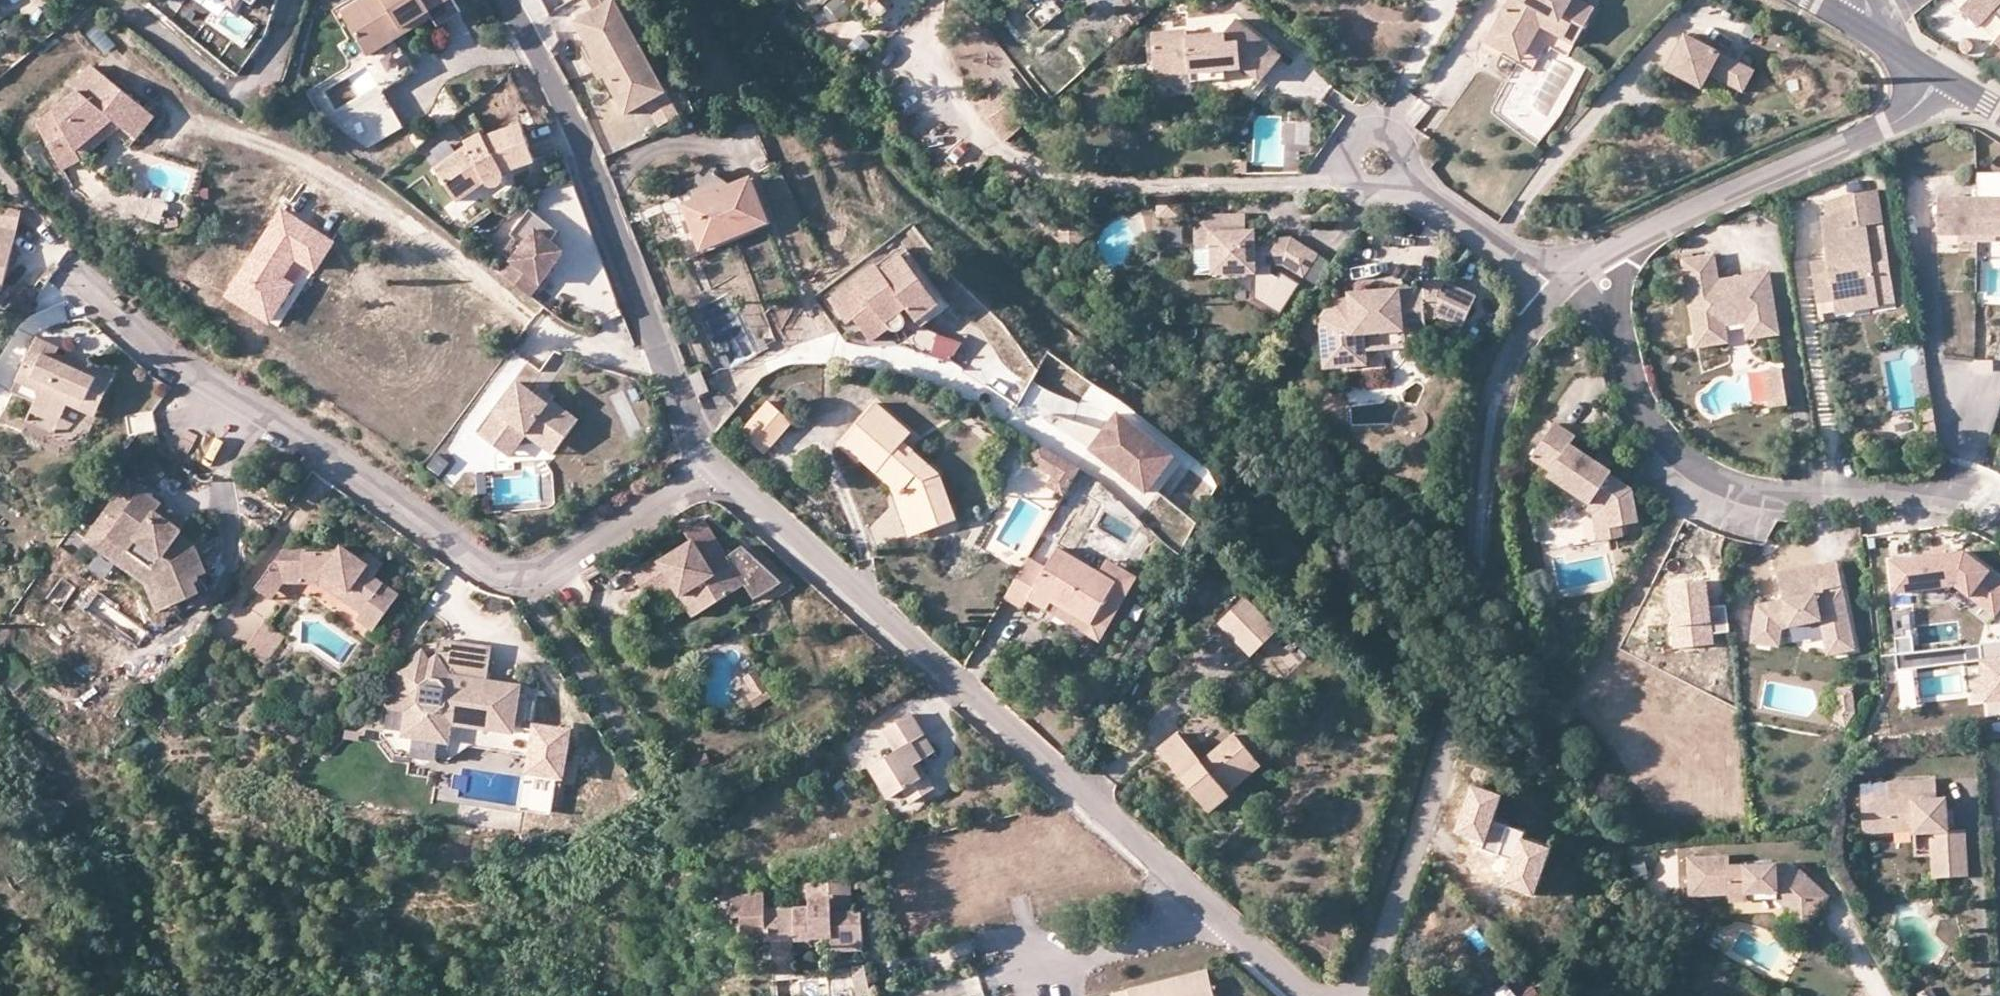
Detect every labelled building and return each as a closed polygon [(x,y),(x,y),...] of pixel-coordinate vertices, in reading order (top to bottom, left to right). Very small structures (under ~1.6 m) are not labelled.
[(221,20),(227,11),(237,19),(248,4),(253,9),(260,0),(195,0),(221,20)] [(369,56),(399,38),(393,28),(427,8),(433,18),(437,25),(459,13),(452,0),(360,0),(342,10),(369,56)] [(620,10),(615,0),(607,0),(593,7),(600,21),(620,10)] [(877,0),(859,0),(860,2),(867,9),(874,3),(877,0)] [(1034,0),(1021,0),(1039,24),(1047,18),(1034,0)] [(1047,18),(1062,6),(1057,0),(1034,0),(1047,18)] [(1501,26),(1532,44),(1546,20),(1579,40),(1600,4),(1593,0),(1516,0),(1501,26)] [(1964,14),(1982,31),(1998,14),(1999,15),(1999,0),(1976,0),(1964,14)] [(884,14),(874,3),(867,9),(860,2),(850,11),(865,30),(884,14)] [(393,28),(399,38),(433,18),(427,8),(393,28)] [(581,31),(603,71),(612,87),(633,124),(671,102),(620,10),(600,21),(581,31)] [(1155,38),(1157,57),(1172,56),(1174,79),(1194,77),(1228,74),(1249,71),(1262,82),(1282,58),(1238,22),(1227,35),(1191,39),(1190,34),(1155,38)] [(104,26),(88,33),(99,58),(115,51),(104,26)] [(1532,44),(1501,26),(1495,36),(1526,54),(1532,44)] [(1760,71),(1692,34),(1672,69),(1707,89),(1715,76),(1747,93),(1760,71)] [(399,38),(369,56),(387,88),(417,71),(399,38)] [(1172,56),(1157,57),(1159,80),(1174,79),(1172,56)] [(127,124),(146,101),(94,60),(70,80),(78,87),(35,117),(62,161),(80,149),(75,141),(115,115),(123,121),(127,124)] [(996,79),(1012,102),(1027,91),(1011,69),(996,79)] [(612,87),(603,71),(596,75),(605,91),(612,87)] [(1228,82),(1228,74),(1194,77),(1195,85),(1228,82)] [(1009,102),(994,82),(973,98),(987,118),(1009,102)] [(381,93),(334,120),(365,144),(400,125),(381,93)] [(139,133),(157,110),(146,101),(127,124),(139,133)] [(682,122),(671,102),(650,114),(661,132),(682,122)] [(1025,123),(1009,102),(987,118),(1003,139),(1025,123)] [(117,125),(123,121),(115,115),(75,141),(80,149),(117,125)] [(466,145),(434,167),(458,200),(484,183),(487,183),(490,184),(493,183),(496,182),(499,180),(501,178),(502,177),(503,174),(505,172),(534,161),(520,122),(484,136),(482,132),(464,140),(466,145)] [(693,200),(732,185),(710,169),(705,176),(698,171),(696,174),(701,185),(690,189),(693,200)] [(750,178),(684,204),(701,247),(766,221),(750,178)] [(1858,197),(1851,199),(1854,219),(1861,218),(1858,197)] [(22,210),(23,203),(0,199),(0,206),(22,210)] [(1851,199),(1823,209),(1830,251),(1832,262),(1815,265),(1820,295),(1836,292),(1879,285),(1878,278),(1894,275),(1891,254),(1874,256),(1868,217),(1861,218),(1854,219),(1851,199)] [(1983,203),(1944,202),(1943,239),(1963,240),(1971,240),(1971,246),(1982,246),(1983,203)] [(1983,203),(1982,246),(1993,246),(1993,240),(1999,240),(1999,203),(1983,203)] [(154,204),(148,223),(161,227),(167,208),(154,204)] [(8,284),(11,267),(5,266),(7,252),(14,254),(19,223),(22,210),(0,206),(0,282),(8,284)] [(282,207),(225,296),(271,324),(296,284),(286,277),(295,263),(315,275),(337,241),(282,207)] [(500,253),(510,260),(533,230),(549,241),(556,231),(527,209),(508,234),(512,237),(500,253)] [(1206,219),(1206,240),(1222,255),(1222,279),(1231,280),(1237,276),(1248,275),(1252,279),(1263,279),(1263,270),(1281,271),(1282,245),(1262,244),(1256,239),(1257,220),(1206,219)] [(529,296),(562,252),(549,241),(533,230),(510,260),(504,269),(500,273),(529,296)] [(1222,255),(1206,240),(1206,254),(1222,255)] [(1282,245),(1281,271),(1291,271),(1310,285),(1326,262),(1301,244),(1282,245)] [(902,256),(945,311),(951,306),(903,245),(877,266),(882,272),(902,256)] [(1832,262),(1830,251),(1813,254),(1815,265),(1832,262)] [(11,267),(14,254),(7,252),(5,266),(11,267)] [(923,328),(945,311),(902,256),(882,272),(877,266),(830,303),(849,326),(855,321),(873,343),(890,329),(891,331),(892,331),(893,332),(895,333),(897,333),(900,333),(902,332),(904,331),(905,330),(905,329),(906,328),(907,327),(907,325),(907,324),(907,321),(906,320),(906,319),(901,314),(908,308),(923,328)] [(1681,261),(1694,338),(1717,334),(1714,319),(1752,312),(1754,328),(1777,324),(1768,273),(1728,280),(1729,285),(1720,287),(1719,282),(1717,282),(1713,256),(1692,260),(1681,261)] [(494,261),(490,266),(500,273),(504,269),(494,261)] [(1465,329),(1482,301),(1448,280),(1430,282),(1430,287),(1357,294),(1357,299),(1340,300),(1343,335),(1328,336),(1331,369),(1352,366),(1351,352),(1372,350),(1370,333),(1389,331),(1388,325),(1408,324),(1409,330),(1431,328),(1430,318),(1439,317),(1440,314),(1459,325),(1465,329)] [(1879,285),(1836,292),(1838,303),(1881,296),(1879,285)] [(1343,335),(1340,300),(1327,319),(1328,336),(1343,335)] [(1717,334),(1694,338),(1696,349),(1728,343),(1725,326),(1744,323),(1747,340),(1779,335),(1777,324),(1754,328),(1752,312),(1714,319),(1717,334)] [(1465,329),(1459,325),(1451,339),(1457,343),(1465,329)] [(935,337),(929,357),(946,363),(960,346),(935,337)] [(80,379),(81,375),(67,368),(70,361),(62,357),(64,353),(43,342),(21,385),(41,396),(47,399),(42,408),(69,422),(75,410),(87,416),(95,402),(102,406),(113,383),(96,374),(91,384),(80,379)] [(1351,352),(1352,366),(1373,364),(1372,350),(1351,352)] [(81,375),(85,369),(70,361),(67,368),(81,375)] [(96,374),(85,369),(81,375),(80,379),(91,384),(96,374)] [(1792,410),(1786,371),(1768,374),(1775,412),(1792,410)] [(701,372),(691,376),(698,396),(709,392),(701,372)] [(534,423),(562,444),(579,420),(551,399),(548,403),(537,396),(518,381),(479,435),(501,452),(518,429),(526,435),(534,423)] [(537,396),(548,403),(551,399),(554,396),(543,388),(537,396)] [(769,401),(741,430),(765,451),(791,420),(769,401)] [(861,458),(894,487),(904,490),(919,531),(956,518),(940,470),(905,439),(911,432),(877,402),(840,444),(858,461),(861,458)] [(66,429),(69,422),(42,408),(38,415),(66,429)] [(1176,458),(1120,416),(1094,450),(1150,492),(1176,458)] [(1573,430),(1553,416),(1529,450),(1549,464),(1545,469),(1588,498),(1592,491),(1603,500),(1608,521),(1616,520),(1635,516),(1629,483),(1607,468),(1609,466),(1568,438),(1573,430)] [(553,455),(562,444),(534,423),(526,435),(553,455)] [(509,457),(526,435),(518,429),(501,452),(509,457)] [(1061,482),(1069,487),(1079,469),(1039,445),(1029,461),(1053,475),(1046,486),(1056,492),(1061,482)] [(1182,462),(1176,458),(1150,492),(1156,497),(1182,462)] [(1063,497),(1069,487),(1061,482),(1056,492),(1063,497)] [(134,504),(143,492),(133,484),(124,496),(134,504)] [(904,490),(894,487),(909,534),(919,531),(904,490)] [(1618,530),(1616,520),(1608,521),(1603,500),(1592,491),(1588,498),(1585,502),(1593,506),(1596,524),(1598,534),(1618,530)] [(158,515),(163,506),(143,492),(134,504),(124,496),(109,515),(120,523),(110,538),(163,577),(172,602),(198,594),(193,577),(206,574),(198,550),(180,537),(183,533),(158,515)] [(189,525),(163,506),(158,515),(183,533),(189,525)] [(120,523),(109,515),(87,546),(150,591),(156,608),(172,602),(163,577),(110,538),(120,523)] [(715,572),(710,564),(695,538),(662,557),(659,552),(634,568),(654,599),(678,585),(682,592),(695,584),(708,606),(745,583),(732,561),(727,564),(715,572)] [(1028,558),(1004,599),(1021,609),(1027,600),(1047,611),(1053,602),(1091,622),(1114,582),(1100,574),(1058,548),(1047,567),(1028,558)] [(375,580),(378,576),(362,564),(344,551),(340,555),(285,556),(274,570),(288,580),(288,583),(310,583),(311,577),(326,576),(327,574),(352,592),(347,599),(366,613),(362,619),(379,630),(400,598),(375,580)] [(1968,554),(1894,563),(1897,595),(1958,588),(1998,619),(1999,617),(1999,579),(1968,554)] [(362,564),(378,576),(384,567),(369,556),(362,564)] [(589,577),(611,564),(607,556),(585,570),(589,577)] [(723,557),(710,564),(715,572),(727,564),(723,557)] [(1053,602),(1047,611),(1100,642),(1136,577),(1108,560),(1100,574),(1114,582),(1091,622),(1053,602)] [(1858,650),(1840,563),(1812,569),(1817,594),(1787,600),(1759,606),(1755,645),(1783,648),(1785,630),(1824,622),(1831,656),(1858,650)] [(1817,594),(1812,569),(1781,575),(1787,600),(1817,594)] [(288,580),(274,570),(260,591),(275,602),(288,583),(288,580)] [(326,583),(347,599),(352,592),(327,574),(326,576),(311,577),(310,583),(326,583)] [(1708,582),(1671,585),(1676,648),(1715,645),(1714,634),(1729,632),(1727,605),(1710,606),(1708,582)] [(695,584),(682,592),(695,614),(708,606),(695,584)] [(1247,599),(1227,618),(1257,650),(1277,631),(1247,599)] [(1257,650),(1227,618),(1221,623),(1251,656),(1257,650)] [(285,635),(267,622),(249,646),(268,659),(285,635)] [(1980,644),(1986,700),(1999,698),(1999,642),(1980,644)] [(441,653),(452,646),(441,644),(441,653)] [(389,700),(388,706),(390,710),(411,713),(409,729),(415,740),(441,743),(453,737),(454,726),(455,720),(517,729),(521,697),(488,692),(489,686),(492,663),(485,650),(452,646),(441,653),(440,663),(433,666),(415,676),(411,667),(399,673),(400,674),(396,699),(392,698),(389,700)] [(485,650),(492,663),(494,651),(485,650)] [(415,676),(433,666),(429,657),(411,667),(415,676)] [(755,689),(748,693),(755,704),(772,693),(756,667),(745,674),(755,689)] [(1853,706),(1851,681),(1833,682),(1835,702),(1853,706)] [(522,691),(489,686),(488,692),(521,697),(522,691)] [(1853,706),(1835,702),(1830,711),(1844,720),(1853,706)] [(920,737),(926,735),(912,713),(884,730),(897,751),(871,766),(889,797),(903,789),(910,802),(936,787),(920,760),(930,755),(920,737)] [(516,735),(517,729),(455,720),(454,726),(516,735)] [(572,729),(533,723),(525,773),(565,779),(572,729)] [(1222,785),(1254,758),(1236,735),(1202,761),(1179,733),(1159,750),(1211,811),(1231,796),(1228,792),(1222,785)] [(935,751),(926,735),(920,737),(930,755),(935,751)] [(1260,766),(1254,758),(1222,785),(1228,792),(1260,766)] [(1949,880),(1972,879),(1969,836),(1952,837),(1951,805),(1941,806),(1940,784),(1893,786),(1893,798),(1867,799),(1868,821),(1894,819),(1895,837),(1936,835),(1938,864),(1948,863),(1949,880)] [(1503,796),(1471,785),(1454,832),(1485,844),(1483,849),(1498,854),(1508,826),(1493,821),(1503,796)] [(1893,798),(1893,786),(1867,787),(1867,799),(1893,798)] [(1869,838),(1895,837),(1894,819),(1868,821),(1869,838)] [(1524,832),(1508,826),(1498,854),(1513,860),(1504,885),(1534,896),(1552,849),(1522,837),(1524,832)] [(1789,877),(1777,866),(1732,869),(1731,859),(1691,861),(1693,897),(1730,895),(1732,902),(1751,901),(1751,893),(1776,892),(1776,899),(1791,914),(1804,899),(1816,910),(1828,896),(1797,868),(1792,873),(1789,877)] [(1949,880),(1948,863),(1938,864),(1939,881),(1949,880)] [(1785,865),(1777,866),(1789,877),(1792,873),(1785,865)] [(752,886),(750,877),(723,883),(725,893),(752,886)] [(852,911),(850,877),(829,879),(829,883),(809,885),(811,909),(767,912),(766,892),(757,894),(734,898),(739,918),(746,916),(750,932),(754,944),(769,942),(774,942),(834,938),(834,947),(835,952),(863,950),(860,910),(852,911)] [(1751,893),(1751,901),(1776,899),(1776,892),(1751,893)] [(1803,925),(1816,910),(1804,899),(1791,914),(1803,925)] [(834,938),(774,942),(777,976),(798,974),(796,949),(834,947),(834,938)] [(865,965),(850,969),(856,995),(872,995),(865,965)] [(1112,995),(1213,995),(1207,973),(1112,995)]
